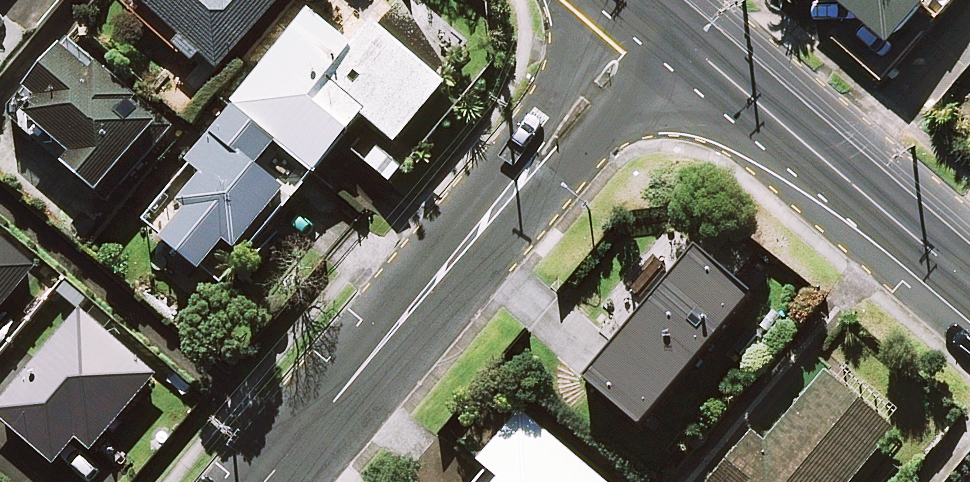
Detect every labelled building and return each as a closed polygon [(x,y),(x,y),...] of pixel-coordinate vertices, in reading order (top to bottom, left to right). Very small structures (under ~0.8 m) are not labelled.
[(194,62),(204,51),(223,68),(283,0),(124,0),(194,62)] [(213,126),(206,121),(182,150),(209,172),(162,230),(227,282),(300,192),(317,171),(364,112),(400,140),(449,80),(365,12),(374,0),(315,0),(213,126)] [(901,31),(927,0),(864,0),(901,31)] [(173,120),(72,40),(10,117),(112,197),(173,120)] [(0,232),(0,308),(37,264),(0,232)] [(588,391),(643,437),(752,309),(696,262),(588,391)] [(83,308),(0,407),(0,414),(57,462),(80,435),(96,448),(160,373),(83,308)] [(831,369),(772,439),(758,428),(713,481),(851,481),(898,426),(831,369)] [(493,450),(485,460),(507,478),(504,481),(604,481),(523,414),(513,426),(498,413),(478,437),(493,450)]
